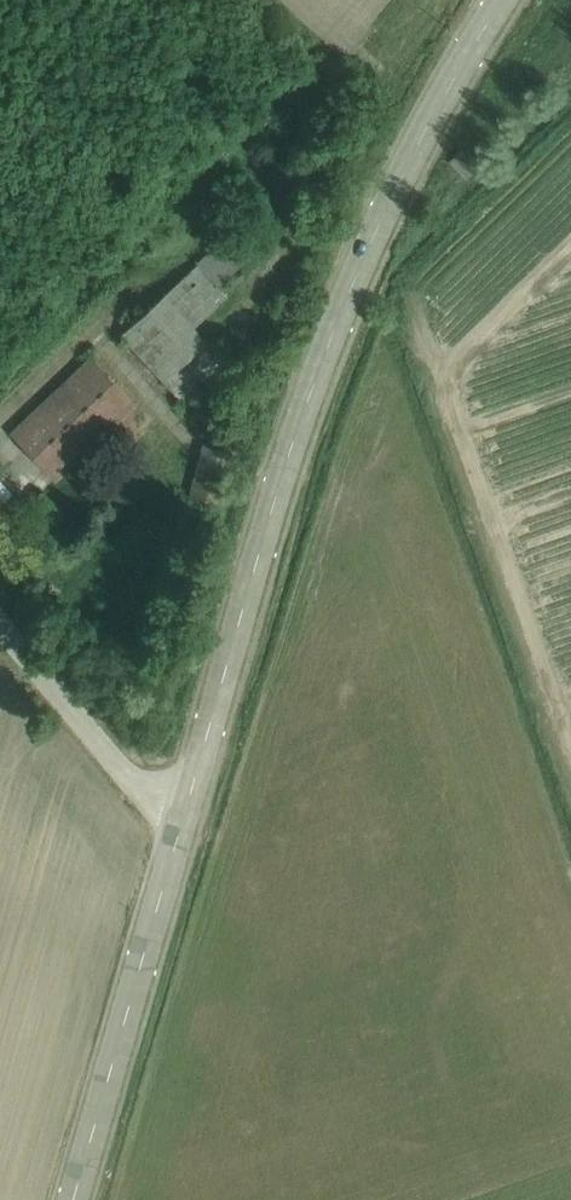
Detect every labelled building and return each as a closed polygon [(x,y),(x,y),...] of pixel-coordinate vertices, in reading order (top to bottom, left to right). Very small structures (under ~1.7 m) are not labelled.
[(199,265),(220,286),(256,252),(233,228),(197,263),(199,265)] [(166,294),(197,327),(230,296),(220,286),(199,265),(166,294)] [(197,327),(166,294),(121,335),(164,382),(194,355),(208,342),(209,341),(197,327)] [(194,355),(164,382),(182,402),(224,363),(208,342),(194,355)] [(92,355),(11,433),(57,483),(138,404),(92,355)] [(199,461),(230,470),(234,454),(203,445),(199,461)] [(230,470),(199,461),(190,494),(221,502),(230,470)] [(7,505),(5,502),(14,493),(0,477),(0,512),(7,505)]
